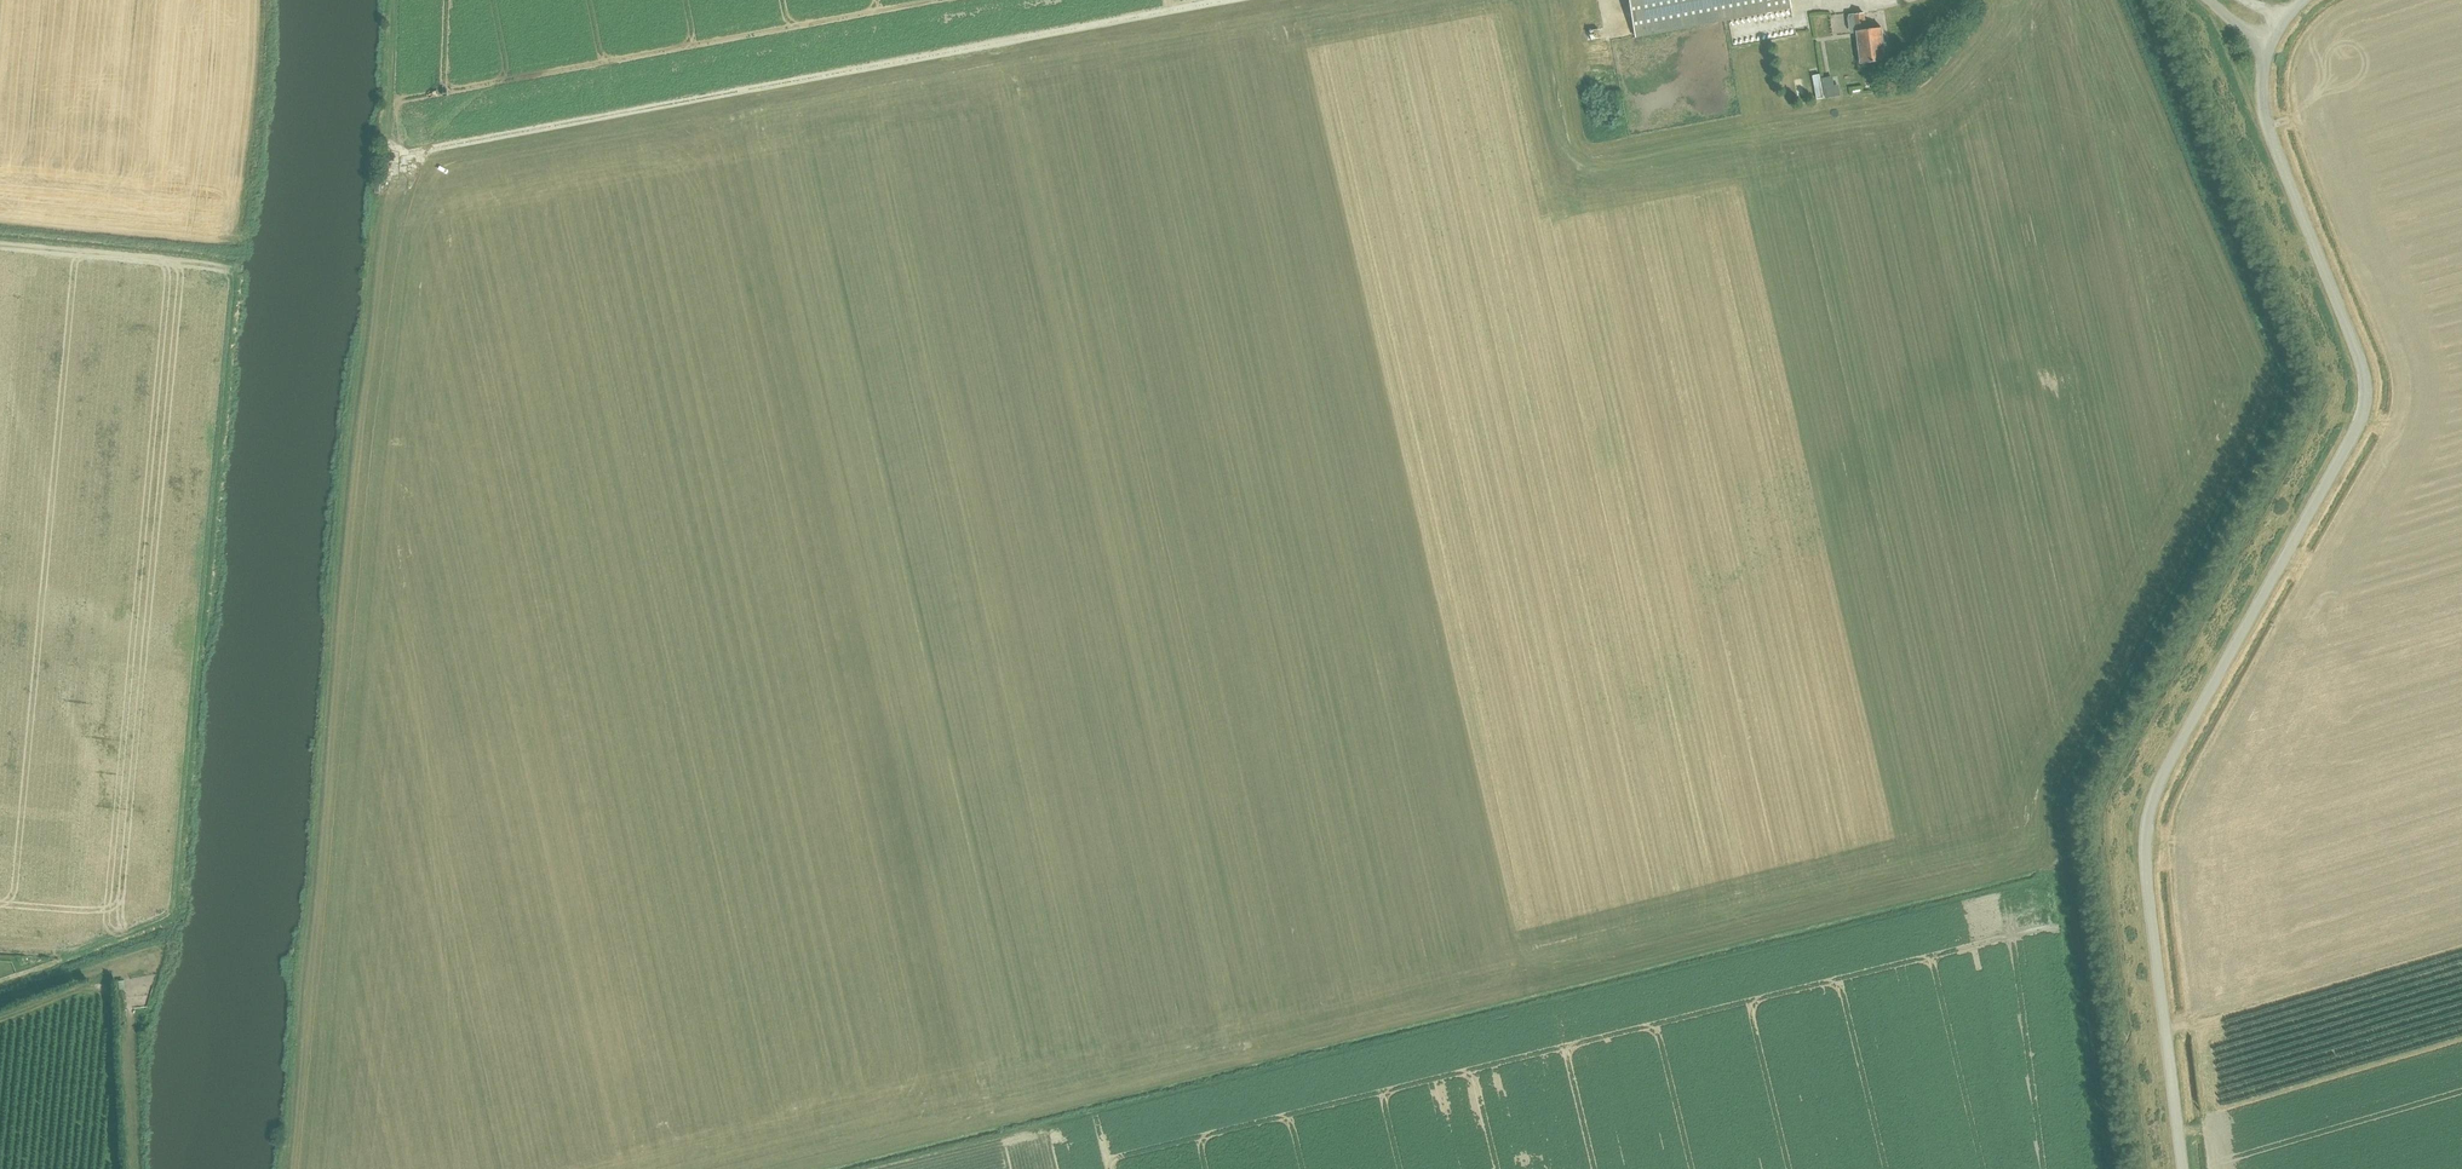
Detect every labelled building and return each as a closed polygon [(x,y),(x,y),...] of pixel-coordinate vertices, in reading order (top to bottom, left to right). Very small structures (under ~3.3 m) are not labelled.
[(1789,0),(1628,0),(1634,35),(1790,6),(1789,0)] [(1849,20),(1849,25),(1849,30),(1851,34),(1857,33),(1861,64),(1886,61),(1882,28),(1867,30),(1865,14),(1855,15),(1856,19),(1849,20)] [(1589,30),(1591,41),(1600,39),(1598,29),(1589,30)] [(1819,74),(1812,76),(1816,99),(1824,98),(1819,74)] [(1825,97),(1831,96),(1828,76),(1821,77),(1825,97)]
